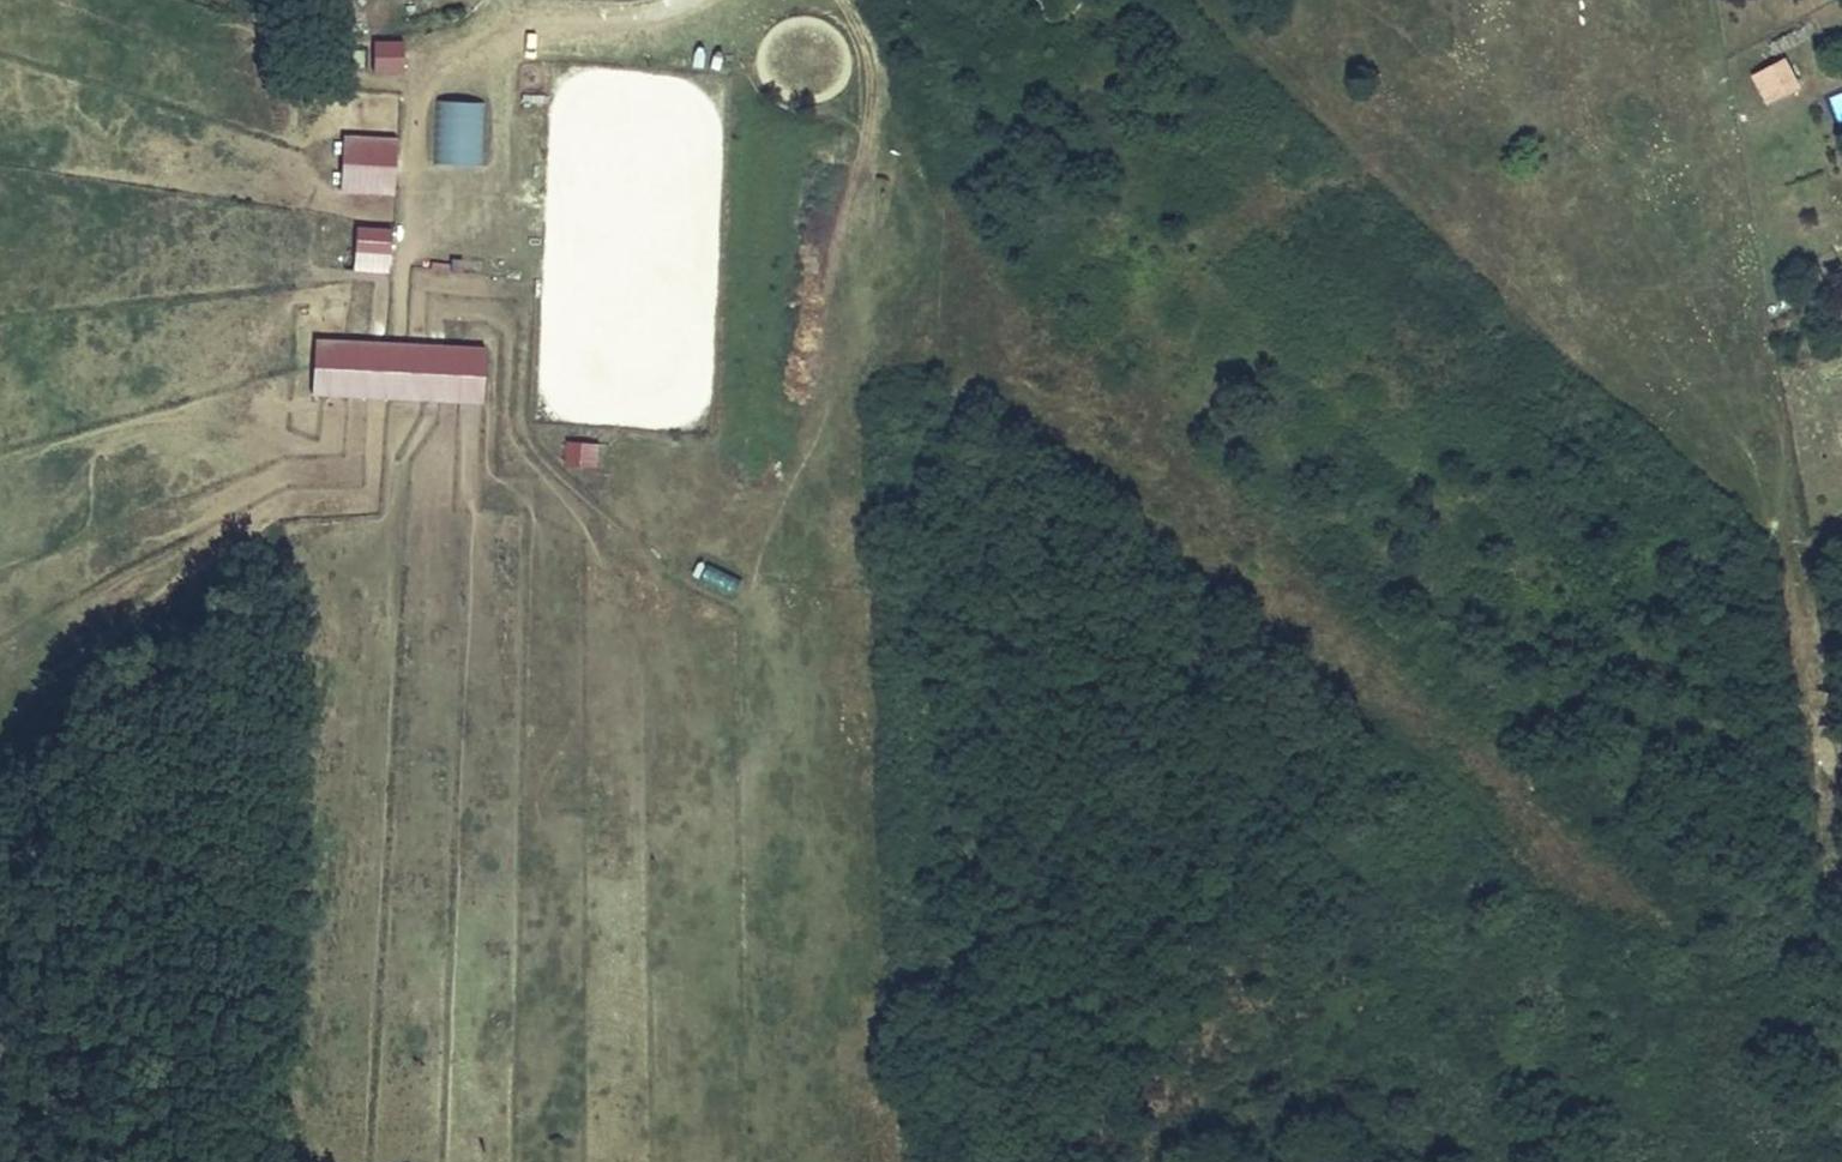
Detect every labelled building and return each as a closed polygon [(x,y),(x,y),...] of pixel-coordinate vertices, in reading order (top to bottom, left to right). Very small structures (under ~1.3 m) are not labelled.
[(404,70),(404,37),(373,37),(373,70),(404,70)] [(1814,79),(1799,53),(1778,64),(1792,91),(1814,79)] [(1792,91),(1778,64),(1769,69),(1783,96),(1792,91)] [(1824,97),(1834,124),(1841,122),(1841,96),(1840,91),(1824,97)] [(485,162),(487,99),(438,97),(436,160),(485,162)] [(396,189),(400,135),(345,132),(341,185),(396,189)] [(387,272),(392,226),(356,222),(351,268),(387,272)] [(483,399),(486,344),(315,333),(311,389),(483,399)] [(569,438),(566,462),(597,466),(600,442),(569,438)] [(706,562),(699,580),(735,594),(742,576),(706,562)]
